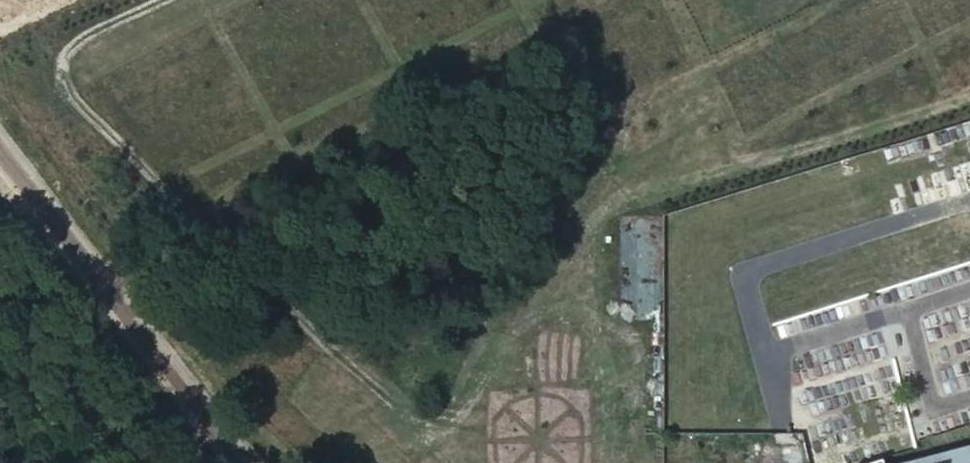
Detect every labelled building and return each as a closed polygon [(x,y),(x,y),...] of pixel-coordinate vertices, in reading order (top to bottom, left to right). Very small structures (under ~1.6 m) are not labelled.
[(906,462),(969,462),(969,448),(906,462)]
